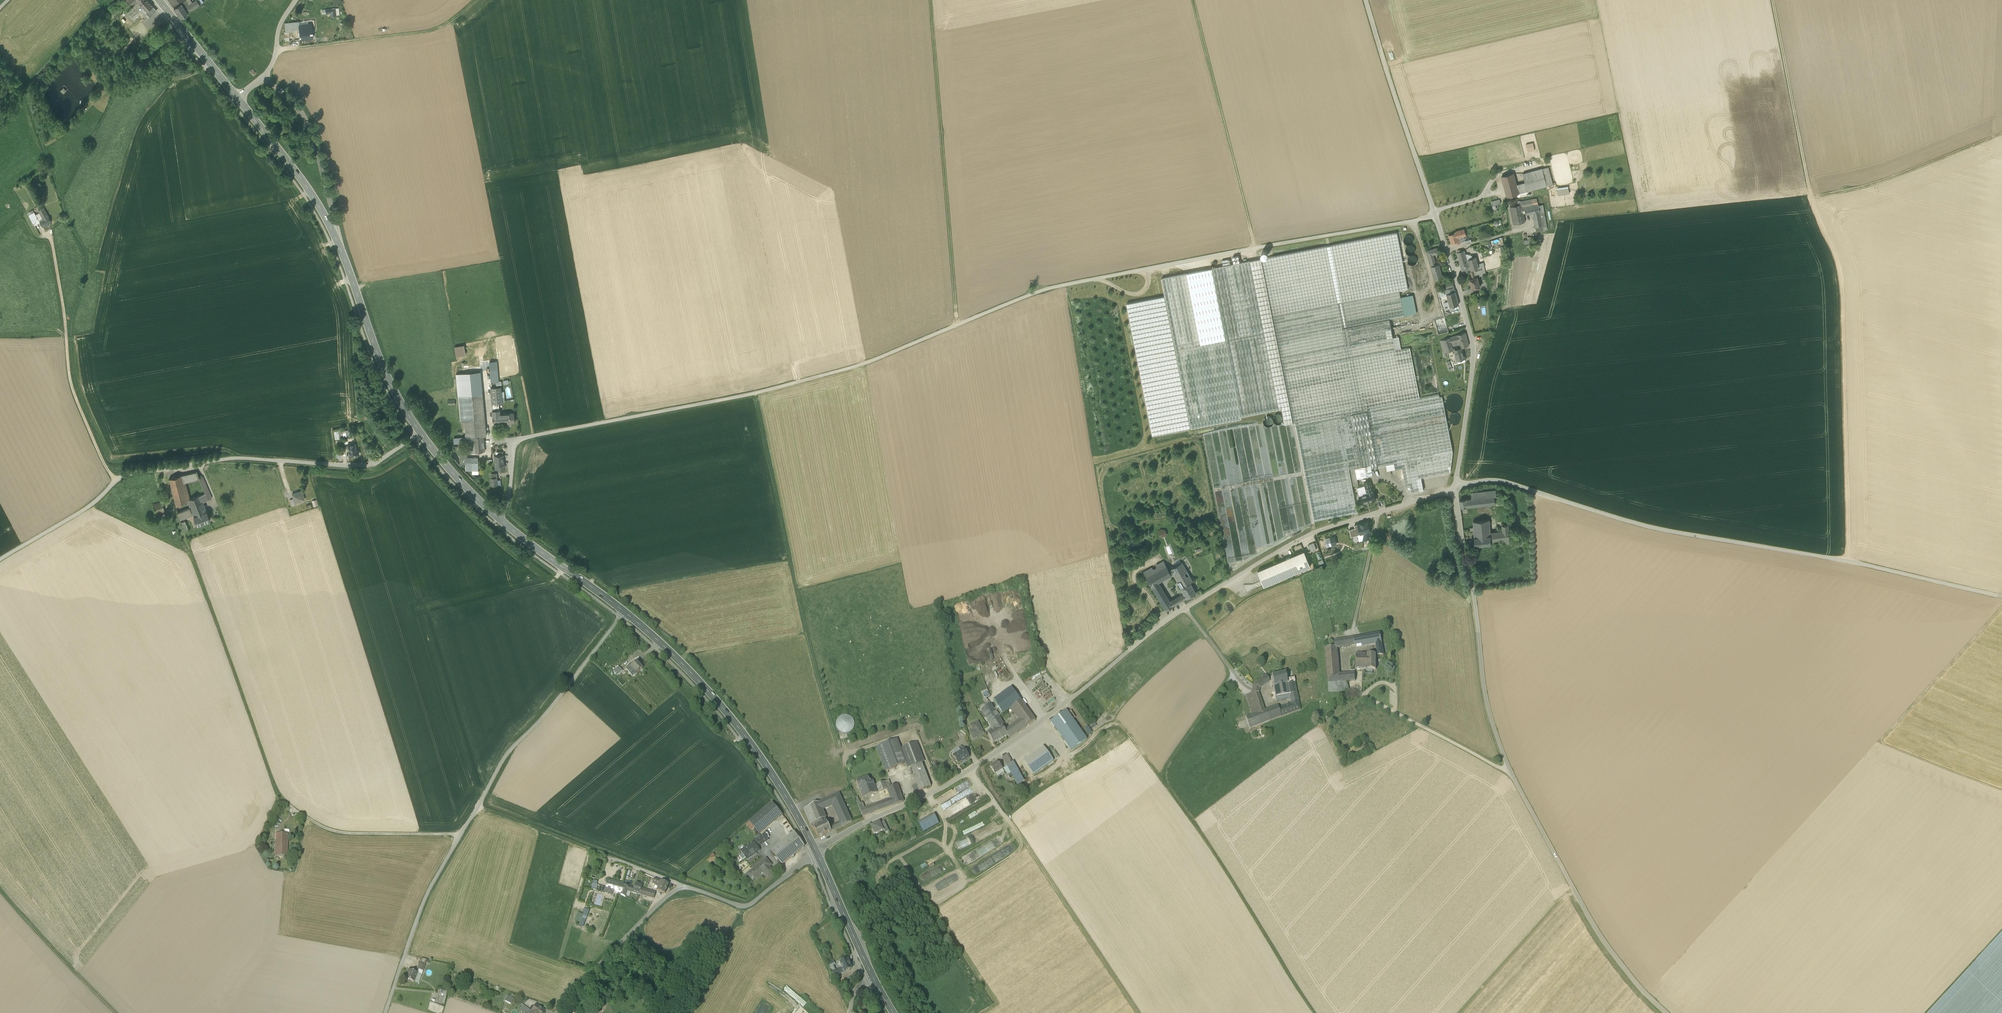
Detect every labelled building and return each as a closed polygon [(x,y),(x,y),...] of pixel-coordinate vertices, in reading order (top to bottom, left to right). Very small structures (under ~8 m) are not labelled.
[(144,15),(146,13),(147,12),(153,6),(147,0),(135,0),(136,1),(143,8),(140,10),(144,15)] [(185,9),(190,5),(186,1),(186,0),(169,0),(174,8),(181,3),(185,9)] [(190,5),(185,9),(188,13),(199,5),(196,1),(193,3),(190,5)] [(180,18),(188,13),(185,9),(181,3),(174,8),(180,18)] [(146,13),(150,17),(157,10),(153,6),(147,12),(146,13)] [(291,30),(298,30),(298,25),(299,25),(299,22),(284,23),(285,33),(290,33),(291,33),(291,30)] [(310,24),(299,25),(298,25),(298,30),(299,30),(299,40),(312,39),(310,24)] [(1532,142),(1525,144),(1527,152),(1534,150),(1532,142)] [(1548,167),(1542,168),(1546,186),(1552,184),(1548,167)] [(1527,191),(1546,186),(1542,168),(1522,173),(1524,182),(1527,191)] [(29,179),(31,182),(44,172),(42,169),(29,179)] [(1501,175),(1506,196),(1517,193),(1515,184),(1512,173),(1501,175)] [(1517,193),(1527,191),(1524,182),(1515,184),(1517,193)] [(1533,213),(1535,227),(1543,225),(1539,205),(1538,204),(1526,206),(1525,202),(1521,203),(1521,205),(1521,204),(1523,213),(1526,213),(1526,215),(1533,213)] [(1521,204),(1521,205),(1518,205),(1510,207),(1513,224),(1525,222),(1523,213),(1521,204)] [(1543,205),(1539,205),(1543,225),(1543,230),(1547,229),(1543,205)] [(38,210),(40,213),(43,218),(42,219),(48,216),(43,207),(38,210)] [(29,215),(32,222),(38,219),(36,215),(34,212),(29,215)] [(51,222),(48,216),(42,219),(39,221),(40,223),(43,226),(46,225),(46,226),(49,225),(48,223),(51,222)] [(1456,242),(1456,244),(1462,242),(1462,241),(1461,237),(1461,236),(1464,235),(1463,229),(1454,232),(1455,233),(1449,235),(1451,244),(1456,242)] [(1296,423),(1420,398),(1410,347),(1400,349),(1395,350),(1393,338),(1389,319),(1404,316),(1399,291),(1408,289),(1397,232),(1261,259),(1293,422),(1295,422),(1296,423)] [(1469,267),(1467,263),(1467,260),(1464,251),(1457,253),(1461,266),(1464,265),(1465,268),(1469,267)] [(1475,257),(1468,260),(1469,262),(1470,266),(1471,271),(1479,267),(1475,257)] [(1261,259),(1212,268),(1241,416),(1282,408),(1285,424),(1293,422),(1261,259)] [(1439,264),(1436,265),(1431,266),(1436,280),(1443,278),(1439,264)] [(1461,266),(1463,274),(1471,271),(1470,266),(1469,267),(1465,268),(1464,265),(1461,266)] [(1470,271),(1472,278),(1477,277),(1477,274),(1479,273),(1480,276),(1485,274),(1486,274),(1485,272),(1484,265),(1479,267),(1471,271),(1472,271),(1470,271)] [(1241,418),(1241,416),(1212,268),(1162,278),(1165,296),(1191,428),(1241,418)] [(1469,279),(1472,289),(1480,287),(1477,277),(1472,278),(1469,279)] [(1443,283),(1445,289),(1447,289),(1454,287),(1452,281),(1443,283)] [(1447,294),(1449,302),(1450,307),(1459,304),(1455,292),(1447,294)] [(1153,436),(1191,428),(1165,296),(1127,303),(1153,436)] [(1404,302),(1406,314),(1415,312),(1413,300),(1404,302)] [(1457,335),(1458,341),(1459,345),(1460,348),(1461,348),(1469,345),(1465,332),(1457,335)] [(1440,340),(1444,353),(1453,350),(1452,346),(1451,342),(1449,338),(1440,340)] [(457,356),(467,354),(465,344),(455,346),(457,356)] [(1464,358),(1461,348),(1460,348),(1454,350),(1457,360),(1464,358)] [(491,382),(496,381),(499,381),(497,369),(490,369),(491,382)] [(456,374),(458,396),(462,395),(482,393),(480,372),(456,374)] [(491,388),(492,403),(499,403),(503,402),(502,396),(501,387),(491,388)] [(465,421),(466,438),(484,436),(486,436),(482,393),(462,395),(465,421)] [(1420,398),(1296,423),(1314,520),(1357,511),(1352,486),(1358,485),(1357,478),(1364,477),(1363,476),(1373,475),(1371,467),(1386,464),(1394,463),(1395,469),(1396,469),(1402,467),(1406,485),(1411,492),(1424,489),(1421,477),(1450,472),(1453,451),(1443,396),(1439,397),(1439,394),(1420,398)] [(1454,406),(1453,409),(1460,411),(1464,398),(1454,396),(1451,405),(1454,406)] [(514,413),(500,414),(499,414),(499,419),(507,419),(508,419),(508,422),(515,421),(514,413)] [(1283,420),(1282,416),(1279,414),(1275,415),(1273,419),(1274,423),(1278,424),(1281,423),(1283,420)] [(1273,422),(1272,418),(1268,417),(1265,418),(1263,421),(1264,425),(1267,427),(1271,426),(1273,422)] [(466,438),(467,448),(468,453),(485,451),(484,436),(466,438)] [(348,445),(349,456),(359,455),(358,450),(356,451),(355,444),(348,445)] [(496,465),(497,465),(504,464),(503,454),(498,455),(495,455),(496,465)] [(468,457),(466,457),(466,464),(466,470),(478,470),(478,458),(468,457)] [(197,472),(191,473),(193,480),(199,479),(200,479),(199,478),(197,472)] [(185,482),(190,481),(187,474),(169,479),(176,505),(187,501),(182,483),(185,482)] [(203,476),(199,478),(200,479),(199,479),(203,488),(207,486),(203,476)] [(1365,486),(1366,489),(1366,488),(1371,487),(1372,486),(1370,481),(1364,483),(1365,486)] [(1359,495),(1360,496),(1368,493),(1366,488),(1366,489),(1365,486),(1357,488),(1360,495),(1359,495)] [(1366,488),(1368,493),(1360,496),(1362,503),(1376,499),(1374,492),(1373,492),(1371,487),(1366,488)] [(1496,490),(1471,493),(1472,498),(1494,496),(1496,496),(1496,490)] [(294,499),(295,502),(304,499),(302,491),(292,494),(294,499)] [(212,498),(209,492),(205,493),(200,496),(203,502),(212,498)] [(206,511),(203,502),(200,496),(200,495),(190,499),(187,500),(188,501),(190,508),(193,515),(193,516),(206,511)] [(1472,498),(1459,500),(1460,507),(1495,503),(1494,496),(1472,498)] [(153,506),(155,513),(164,510),(162,503),(153,506)] [(180,520),(193,515),(190,508),(178,513),(179,516),(180,520)] [(193,516),(196,522),(197,525),(210,520),(206,511),(193,516)] [(1473,521),(1474,528),(1474,530),(1474,532),(1490,531),(1490,524),(1489,522),(1489,520),(1473,521)] [(1358,524),(1361,534),(1364,533),(1371,531),(1368,521),(1358,524)] [(1502,531),(1490,532),(1491,535),(1491,541),(1502,540),(1510,539),(1510,538),(1508,524),(1502,525),(1502,531)] [(1161,537),(1168,535),(1166,528),(1158,531),(1161,537)] [(1351,537),(1358,535),(1355,528),(1349,530),(1351,537)] [(1475,545),(1491,543),(1491,541),(1491,535),(1474,537),(1475,545)] [(1510,539),(1502,540),(1503,544),(1513,543),(1513,547),(1528,546),(1527,537),(1517,538),(1510,538),(1510,539)] [(1294,555),(1301,570),(1311,566),(1304,551),(1294,555)] [(1258,570),(1264,585),(1301,570),(1294,555),(1258,570)] [(1142,572),(1145,576),(1166,565),(1163,560),(1155,565),(1156,567),(1153,569),(1152,567),(1142,572)] [(1185,560),(1168,569),(1172,574),(1173,574),(1180,587),(1190,582),(1193,580),(1186,568),(1189,566),(1185,560)] [(1173,605),(1170,600),(1158,582),(1172,574),(1168,569),(1166,565),(1145,576),(1165,610),(1173,605)] [(1180,595),(1182,600),(1186,598),(1196,592),(1190,582),(1180,587),(1183,593),(1180,595)] [(1180,595),(1170,600),(1173,605),(1176,603),(1179,601),(1182,600),(1180,595)] [(1365,636),(1353,638),(1354,646),(1358,645),(1358,648),(1376,644),(1378,655),(1384,655),(1380,634),(1365,636)] [(1345,682),(1347,682),(1347,674),(1339,675),(1337,649),(1337,648),(1339,648),(1351,646),(1350,639),(1339,641),(1334,642),(1335,648),(1325,649),(1329,693),(1349,691),(1345,682)] [(1356,670),(1376,670),(1376,655),(1356,654),(1356,670)] [(626,669),(633,677),(643,669),(637,662),(634,665),(633,663),(626,669)] [(613,671),(617,676),(623,671),(619,667),(613,671)] [(1274,687),(1287,684),(1286,680),(1285,673),(1272,676),(1274,687)] [(1268,677),(1267,677),(1263,678),(1253,685),(1253,688),(1259,690),(1260,689),(1269,682),(1268,677)] [(1274,687),(1276,697),(1289,695),(1297,693),(1295,683),(1287,684),(1274,687)] [(994,700),(998,707),(1002,714),(1011,708),(1021,701),(1011,687),(994,700)] [(1047,691),(1041,696),(1049,706),(1055,702),(1047,691)] [(1258,694),(1259,693),(1252,691),(1251,694),(1246,696),(1252,715),(1246,717),(1249,728),(1300,710),(1297,693),(1289,695),(1290,700),(1291,704),(1279,708),(1278,708),(1278,707),(1278,706),(1264,711),(1258,694)] [(1035,721),(1021,701),(1011,708),(1020,720),(1016,723),(1021,731),(1035,721)] [(1003,724),(998,717),(994,710),(991,705),(982,710),(992,727),(990,728),(991,730),(1002,725),(1003,724)] [(998,717),(1002,714),(998,707),(994,710),(998,717)] [(1087,740),(1066,711),(1050,722),(1071,751),(1087,740)] [(841,733),(844,734),(848,734),(851,732),(853,729),(854,726),(854,722),(852,719),(849,717),(846,716),(842,717),(839,718),(837,721),(836,724),(837,728),(838,731),(841,733)] [(969,733),(973,740),(984,734),(978,722),(972,726),(974,730),(969,733)] [(1018,733),(1021,731),(1016,723),(1012,725),(1018,733)] [(987,732),(994,744),(1007,736),(1005,731),(1002,725),(991,730),(987,732)] [(1009,739),(1018,733),(1012,725),(1006,730),(1005,731),(1007,736),(1009,739)] [(886,771),(906,763),(901,749),(897,740),(877,748),(886,771)] [(917,743),(901,749),(906,763),(908,768),(910,767),(910,768),(922,763),(924,762),(917,743)] [(1043,747),(1023,761),(1033,775),(1053,761),(1043,747)] [(953,757),(958,764),(964,760),(965,761),(969,758),(964,749),(961,752),(954,756),(953,757)] [(1002,758),(1007,766),(1012,763),(1007,755),(1002,758)] [(995,774),(999,771),(1002,769),(998,762),(990,767),(995,774)] [(931,787),(922,763),(910,768),(917,785),(912,787),(914,793),(919,791),(931,787)] [(1022,780),(1012,763),(1007,766),(1011,773),(1016,783),(1022,780)] [(859,790),(871,786),(869,781),(868,777),(856,782),(859,790)] [(884,790),(882,786),(881,784),(876,785),(879,792),(879,793),(887,790),(887,789),(884,790)] [(859,790),(862,798),(877,793),(875,786),(874,785),(871,786),(859,790)] [(891,788),(887,789),(887,790),(891,800),(893,806),(904,802),(897,786),(891,788)] [(839,822),(842,827),(852,822),(839,794),(829,798),(832,807),(839,822)] [(829,798),(819,803),(822,811),(832,807),(829,798)] [(891,800),(882,803),(885,809),(893,806),(891,800)] [(804,810),(810,826),(820,822),(825,819),(826,819),(822,811),(819,803),(804,810)] [(874,813),(885,809),(882,803),(872,806),(874,813)] [(770,804),(756,816),(766,827),(780,815),(770,804)] [(862,817),(871,814),(868,808),(865,809),(860,811),(862,817)] [(918,824),(923,832),(939,824),(934,815),(918,824)] [(756,816),(748,824),(753,830),(758,835),(766,827),(756,816)] [(814,829),(818,838),(821,837),(831,832),(828,826),(825,819),(820,822),(821,825),(814,829)] [(839,822),(831,826),(834,831),(842,827),(839,822)] [(871,827),(875,835),(883,831),(883,830),(880,826),(879,823),(871,827)] [(884,830),(885,833),(889,832),(885,824),(880,826),(883,830),(884,830)] [(770,853),(782,867),(804,847),(796,831),(770,853)] [(276,846),(288,846),(288,835),(276,834),(276,846)] [(753,843),(757,848),(768,840),(764,835),(763,835),(753,843)] [(745,858),(747,860),(759,851),(757,848),(753,843),(741,852),(742,854),(745,858)] [(276,856),(288,856),(288,846),(276,846),(276,856)] [(748,875),(753,881),(763,872),(768,877),(774,872),(770,868),(768,864),(769,863),(767,860),(748,875)] [(612,892),(620,895),(623,885),(623,884),(609,880),(605,893),(611,895),(612,892)] [(657,891),(665,894),(669,884),(661,881),(659,885),(657,891)] [(634,888),(623,885),(620,895),(626,897),(627,891),(639,895),(641,889),(642,884),(636,882),(634,888)] [(940,905),(964,889),(960,884),(937,900),(940,905)] [(640,895),(654,899),(656,893),(641,889),(639,895),(640,895)] [(585,927),(590,910),(584,908),(583,914),(578,912),(576,921),(580,922),(580,926),(585,927)] [(1927,1012),(1991,1012),(1999,1005),(1998,1010),(1999,1010),(2001,1008),(2001,931),(1927,1012)] [(842,969),(843,973),(852,969),(848,960),(839,963),(841,967),(842,969)] [(417,974),(414,982),(418,983),(423,972),(418,970),(417,974)] [(407,979),(414,982),(417,974),(408,971),(407,974),(408,974),(407,979)] [(446,995),(440,994),(437,1004),(443,1005),(446,995)]
